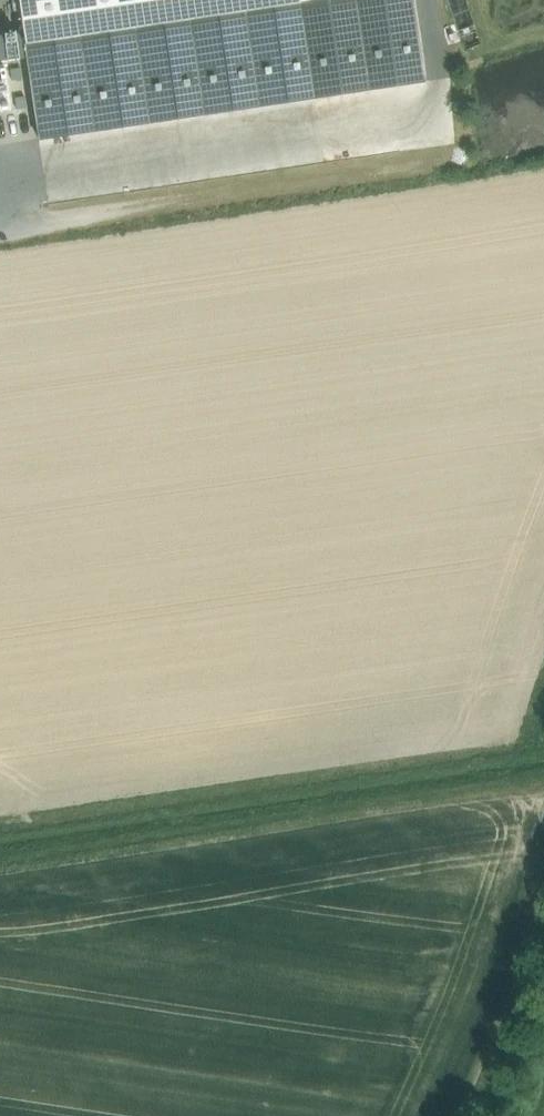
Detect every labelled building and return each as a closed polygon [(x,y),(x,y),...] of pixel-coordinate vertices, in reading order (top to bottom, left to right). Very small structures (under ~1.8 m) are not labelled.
[(39,142),(425,92),(412,0),(18,0),(39,142)]
